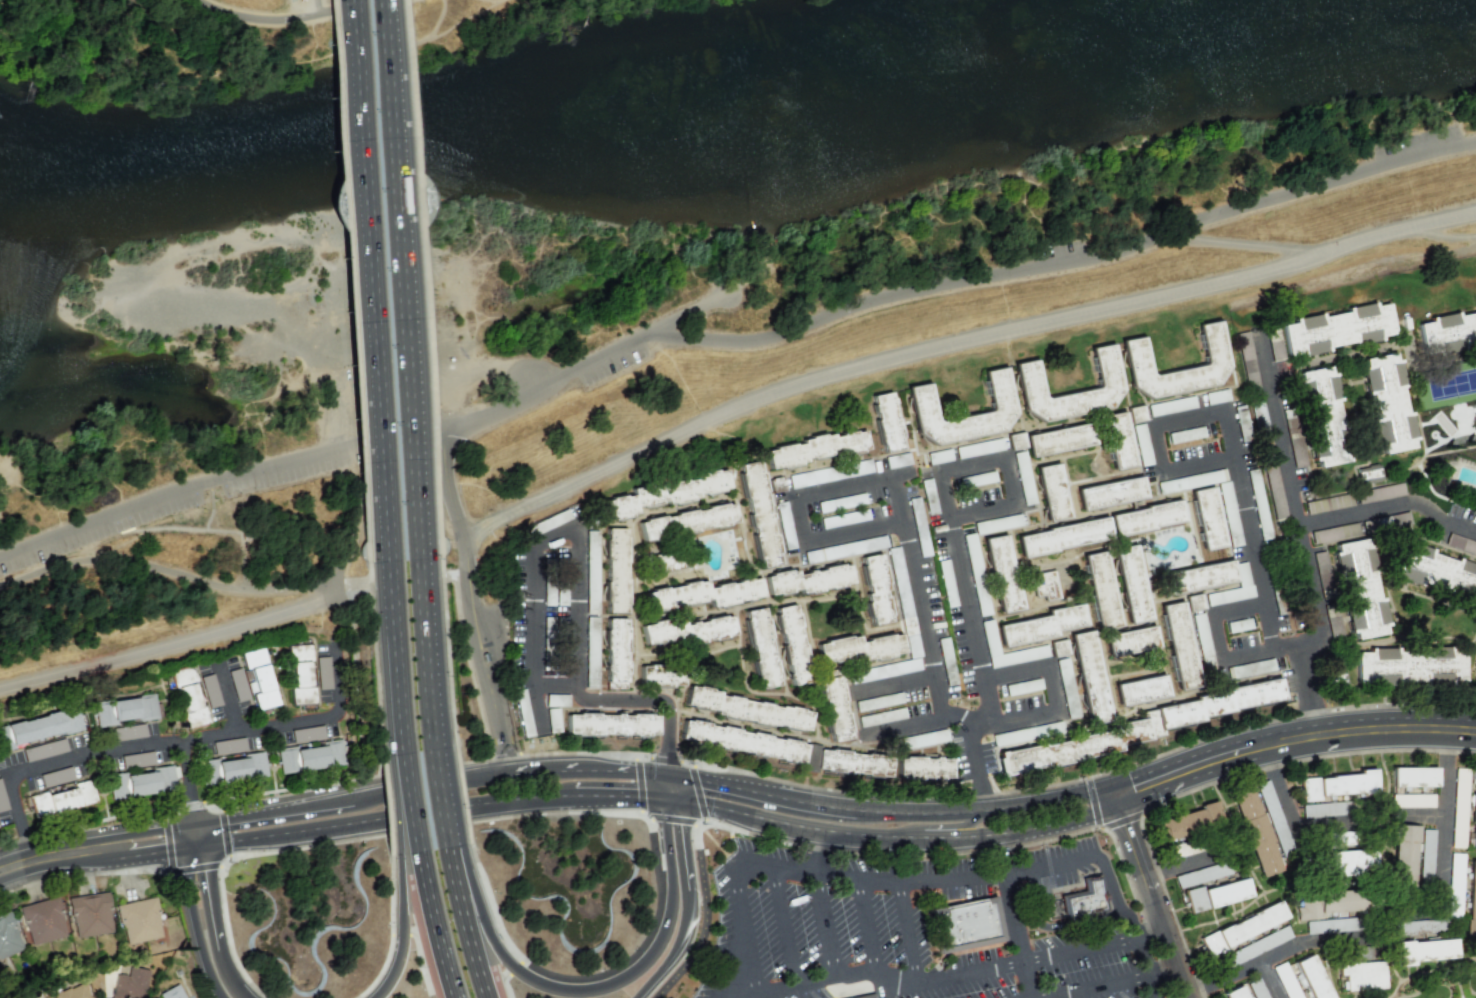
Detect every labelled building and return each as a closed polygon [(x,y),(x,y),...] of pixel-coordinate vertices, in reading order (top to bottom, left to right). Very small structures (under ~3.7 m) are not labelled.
[(1388,303),(1375,305),(1375,303),(1345,307),(1346,312),(1322,316),(1321,314),(1293,318),(1294,323),(1282,325),(1287,358),(1330,352),(1329,348),(1382,339),(1381,336),(1393,334),(1388,303)] [(1428,318),(1429,322),(1417,324),(1422,349),(1439,346),(1439,349),(1475,342),(1475,310),(1428,318)] [(1121,340),(1130,392),(1143,390),(1144,397),(1230,383),(1219,320),(1197,324),(1204,365),(1149,375),(1143,336),(1121,340)] [(1266,328),(1273,361),(1285,358),(1278,325),(1266,328)] [(1259,388),(1250,331),(1238,333),(1247,390),(1259,388)] [(1121,407),(1111,344),(1090,347),(1097,388),(1042,397),(1036,360),(1015,363),(1023,413),(1034,411),(1035,421),(1121,407)] [(1416,448),(1410,412),(1407,412),(1396,352),(1361,358),(1367,394),(1370,394),(1380,454),(1416,448)] [(1346,462),(1341,430),(1342,430),(1337,401),(1339,401),(1333,366),(1299,371),(1315,468),(1346,462)] [(983,371),(990,411),(935,420),(929,383),(909,386),(919,446),(1015,430),(1004,367),(983,371)] [(1229,400),(1227,389),(1205,394),(1207,405),(1229,400)] [(897,450),(895,393),(874,394),(877,451),(897,450)] [(1150,417),(1195,407),(1192,396),(1147,406),(1150,417)] [(1130,423),(1145,420),(1142,405),(1127,408),(1130,423)] [(1134,466),(1123,412),(1101,416),(1112,470),(1134,466)] [(1093,445),(1089,422),(1024,435),(1028,457),(1093,445)] [(768,467),(866,450),(863,430),(765,447),(768,467)] [(1007,436),(1011,450),(1026,446),(1023,432),(1007,436)] [(952,460),(950,449),(927,454),(929,465),(952,460)] [(791,489),(870,472),(867,459),(788,476),(791,489)] [(758,567),(779,564),(761,461),(740,464),(758,567)] [(1285,503),(1274,461),(1262,464),(1273,506),(1285,503)] [(1066,518),(1057,463),(1036,467),(1044,521),(1066,518)] [(1358,483),(1381,482),(1380,465),(1357,467),(1358,483)] [(1189,477),(1191,487),(1215,482),(1213,476),(1212,476),(1211,472),(1189,477)] [(607,520),(640,515),(638,507),(730,493),(727,473),(633,487),(634,495),(604,499),(607,520)] [(1250,477),(1252,494),(1260,492),(1258,476),(1250,477)] [(1144,499),(1141,478),(1077,487),(1079,508),(1144,499)] [(1158,492),(1179,491),(1178,480),(1158,481),(1158,492)] [(1221,505),(1232,504),(1230,482),(1218,483),(1221,505)] [(1404,496),(1403,484),(1366,488),(1367,500),(1404,496)] [(1190,491),(1202,550),(1223,546),(1212,486),(1190,491)] [(1330,505),(1353,504),(1352,496),(1321,496),(1321,504),(1306,504),(1306,513),(1330,512),(1330,505)] [(1112,535),(1182,523),(1178,501),(1109,513),(1112,535)] [(643,540),(737,525),(733,504),(640,519),(643,540)] [(1016,534),(1020,556),(1109,540),(1105,518),(1016,534)] [(606,612),(627,613),(628,529),(607,528),(606,612)] [(997,613),(1019,609),(1005,534),(984,538),(997,613)] [(1349,640),(1387,634),(1381,597),(1378,598),(1368,538),(1333,544),(1349,640)] [(1431,554),(1432,548),(1399,540),(1391,571),(1397,572),(1395,579),(1447,592),(1448,586),(1475,593),(1475,566),(1431,554)] [(1136,544),(1114,547),(1125,623),(1147,620),(1136,544)] [(682,551),(657,552),(658,571),(683,569),(682,551)] [(1104,551),(1082,555),(1096,630),(1118,626),(1104,551)] [(891,622),(879,554),(859,557),(871,625),(891,622)] [(1234,583),(1231,561),(1157,573),(1161,595),(1234,583)] [(851,585),(847,562),(764,577),(767,595),(799,590),(800,594),(851,585)] [(1032,584),(1034,596),(1055,592),(1052,571),(1034,573),(1033,567),(1021,569),(1024,586),(1032,584)] [(762,598),(759,578),(707,586),(706,581),(646,591),(649,611),(709,601),(710,607),(762,598)] [(1159,605),(1177,690),(1198,686),(1181,601),(1159,605)] [(996,625),(1001,646),(1054,635),(1053,630),(1083,624),(1079,603),(1046,610),(1047,615),(996,625)] [(789,686),(808,683),(794,604),(775,608),(789,686)] [(757,689),(778,685),(764,608),(743,612),(757,689)] [(733,634),(730,616),(684,623),(683,617),(641,624),(644,647),(733,634)] [(605,619),(606,689),(627,689),(626,628),(620,628),(620,619),(605,619)] [(1156,648),(1152,625),(1103,634),(1107,657),(1156,648)] [(1069,635),(1087,724),(1108,719),(1089,630),(1069,635)] [(902,653),(899,634),(858,640),(857,636),(816,642),(820,666),(902,653)] [(292,705),(313,704),(311,645),(291,645),(292,705)] [(242,653),(247,672),(251,671),(254,683),(251,683),(257,710),(278,705),(265,648),(242,653)] [(639,667),(640,687),(682,685),(681,665),(639,667)] [(206,724),(197,682),(193,666),(172,670),(186,729),(206,724)] [(1325,673),(1329,690),(1346,685),(1341,669),(1325,673)] [(1166,696),(1162,675),(1113,684),(1117,706),(1166,696)] [(820,679),(825,732),(845,730),(840,677),(820,679)] [(1282,702),(1278,681),(1138,708),(1141,723),(995,752),(999,775),(1127,750),(1126,743),(1163,736),(1160,726),(1282,702)] [(807,728),(810,708),(686,691),(683,711),(807,728)] [(158,717),(155,695),(94,702),(97,727),(117,725),(117,722),(158,717)] [(1,748),(83,729),(78,707),(0,726),(0,744),(1,748)] [(655,714),(566,715),(566,736),(656,736),(655,714)] [(802,761),(804,751),(812,752),(811,757),(817,758),(816,768),(887,779),(891,756),(681,724),(678,743),(802,761)] [(280,773),(345,765),(342,739),(325,741),(326,746),(294,749),(294,746),(277,749),(280,773)] [(266,777),(263,752),(246,754),(246,757),(201,762),(204,784),(266,777)] [(949,780),(950,758),(898,757),(897,779),(949,780)] [(124,774),(124,772),(106,775),(110,799),(178,789),(174,767),(124,774)] [(1389,768),(1434,767),(1434,786),(1422,786),(1422,791),(1418,791),(1418,786),(1407,786),(1407,791),(1402,791),(1402,786),(1389,786),(1389,768)] [(1301,801),(1318,800),(1317,796),(1374,793),(1373,769),(1357,770),(1357,775),(1299,778),(1301,801)] [(96,803),(90,780),(75,783),(76,788),(46,795),(45,792),(30,796),(35,817),(96,803)] [(1278,871),(1251,787),(1228,794),(1246,849),(1249,849),(1258,877),(1278,871)] [(1391,794),(1432,794),(1432,807),(1391,807),(1391,794)] [(1156,819),(1161,840),(1220,825),(1215,804),(1156,819)] [(1414,826),(1393,825),(1390,886),(1412,887),(1414,826)] [(1372,851),(1319,852),(1320,874),(1372,873),(1372,851)] [(1475,935),(1475,862),(1467,862),(1465,935),(1475,935)] [(1105,913),(1099,874),(1081,877),(1083,893),(1044,899),(1048,921),(1105,913)] [(1184,893),(1189,912),(1249,897),(1244,877),(1184,893)] [(112,934),(107,893),(69,897),(74,938),(112,934)] [(19,906),(30,946),(67,936),(56,896),(19,906)] [(117,904),(125,945),(162,937),(154,897),(117,904)] [(1003,941),(994,897),(929,909),(937,953),(1003,941)] [(1198,935),(1205,952),(1285,921),(1278,903),(1198,935)] [(24,949),(8,912),(0,915),(0,959),(24,949)] [(1394,934),(1446,931),(1445,919),(1393,921),(1394,934)] [(1454,958),(1453,939),(1394,942),(1395,966),(1411,965),(1410,960),(1454,958)] [(1293,962),(1309,997),(1331,997),(1311,953),(1293,962)] [(1384,989),(1383,961),(1338,963),(1339,977),(1342,976),(1343,991),(1384,989)] [(129,966),(127,976),(115,974),(111,997),(142,997),(147,970),(129,966)] [(82,982),(52,995),(53,997),(89,997),(82,982)] [(156,997),(185,997),(177,983),(155,996),(156,997)] [(1222,997),(1246,997),(1241,985),(1220,993),(1222,997)]
